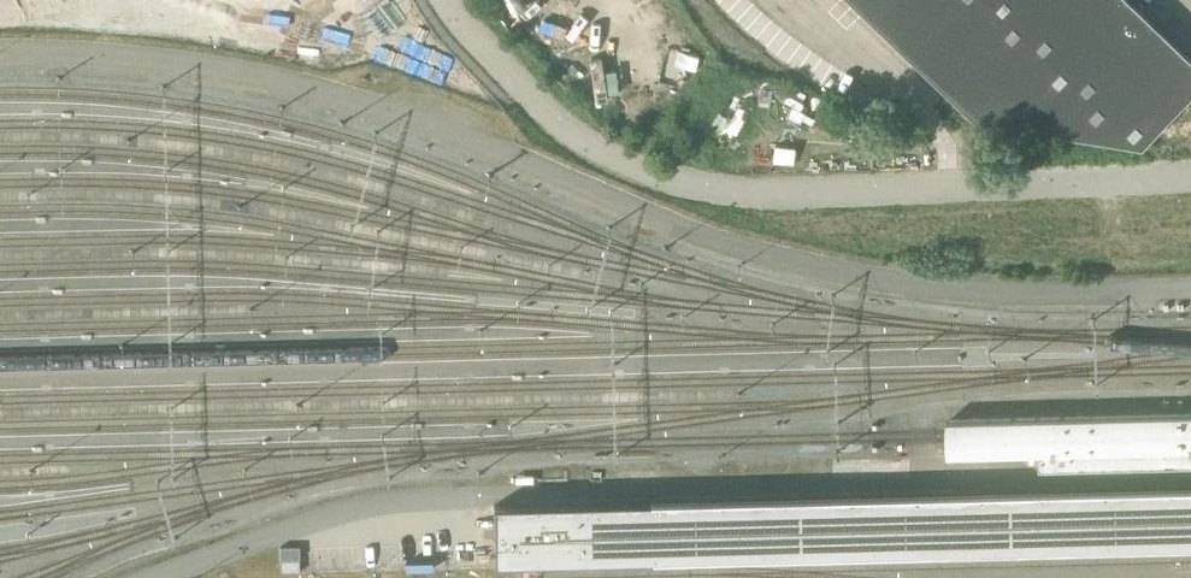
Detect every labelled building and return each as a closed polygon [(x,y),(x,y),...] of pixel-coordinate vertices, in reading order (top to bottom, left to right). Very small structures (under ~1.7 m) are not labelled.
[(369,48),(374,58),(402,44),(381,0),(352,0),(307,22),(329,67),(369,48)] [(949,95),(975,120),(1140,145),(1190,92),(1190,60),(1128,0),(850,0),(949,95)] [(42,25),(176,32),(177,9),(43,2),(42,25)] [(945,454),(1037,451),(1037,468),(1190,464),(1190,413),(944,419),(945,435),(945,437),(945,454)] [(650,500),(531,504),(494,505),(494,534),(495,562),(547,561),(652,559),(1190,545),(1190,486),(650,500)] [(299,546),(279,547),(280,558),(299,558),(299,546)] [(280,560),(280,572),(299,571),(299,559),(280,560)]
